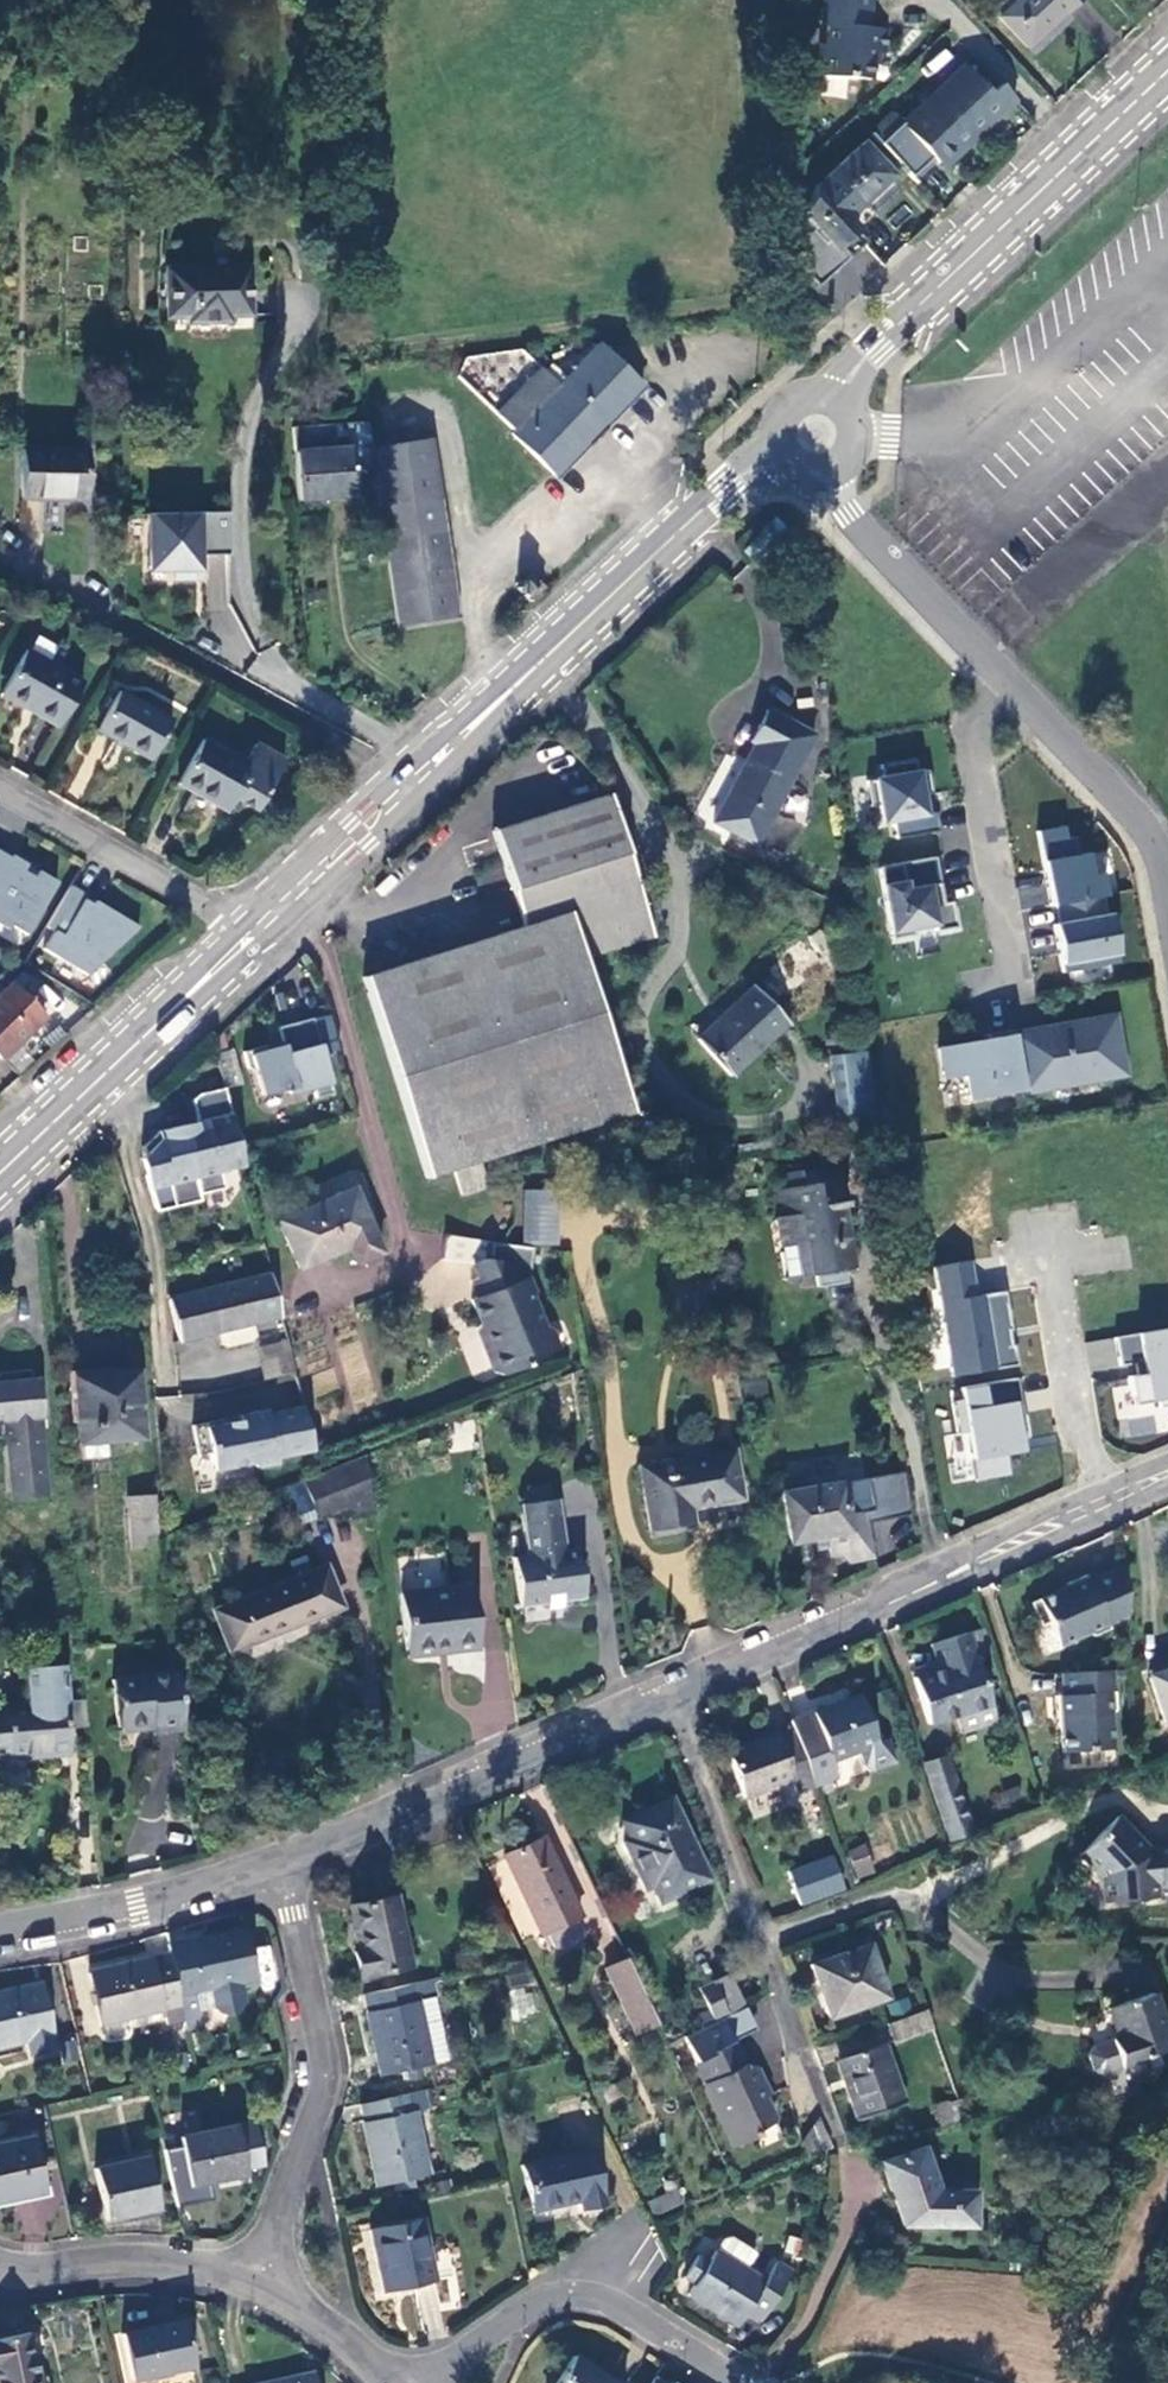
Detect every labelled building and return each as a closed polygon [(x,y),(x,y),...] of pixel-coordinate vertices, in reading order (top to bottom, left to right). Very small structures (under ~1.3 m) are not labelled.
[(822,26),(828,26),(826,45),(820,45),(818,76),(871,80),(873,53),(884,53),(887,29),(869,28),(871,0),(824,0),(822,26)] [(999,17),(1017,0),(1003,0),(992,11),(999,17)] [(999,17),(1026,48),(1078,0),(1017,0),(999,17)] [(948,161),(1013,101),(998,84),(987,94),(960,65),(899,121),(890,111),(868,131),(907,175),(930,155),(935,161),(948,161)] [(892,176),(863,145),(817,188),(804,219),(800,267),(817,284),(864,242),(855,232),(872,216),(862,204),(892,176)] [(249,316),(247,267),(165,270),(166,318),(186,318),(186,323),(224,323),(228,323),(228,317),(249,316)] [(556,476),(642,388),(599,344),(557,386),(540,370),(496,415),(514,432),(512,435),(556,476)] [(349,448),(295,452),(298,500),(354,496),(353,470),(371,468),(365,422),(345,424),(349,448)] [(428,439),(369,448),(396,624),(457,615),(428,439)] [(84,500),(85,450),(23,449),(21,498),(84,500)] [(228,513),(147,514),(148,571),(172,571),(172,580),(198,579),(198,570),(197,556),(206,556),(229,555),(228,513)] [(206,556),(197,556),(198,570),(206,570),(206,556)] [(518,589),(528,600),(541,587),(532,576),(518,589)] [(82,682),(25,649),(0,695),(57,727),(82,682)] [(171,721),(118,690),(95,729),(150,759),(171,721)] [(713,821),(755,845),(814,733),(769,708),(750,743),(753,746),(713,821)] [(202,739),(176,783),(226,811),(242,785),(262,796),(283,760),(254,744),(243,761),(202,739)] [(932,770),(879,772),(882,830),(935,827),(932,770)] [(426,1179),(632,1114),(583,960),(654,938),(609,796),(493,833),(522,928),(398,967),(374,975),(362,979),(426,1179)] [(787,848),(797,823),(776,815),(766,840),(787,848)] [(1097,969),(1100,853),(1075,852),(1076,828),(1055,827),(1050,967),(1097,969)] [(8,929),(10,926),(26,935),(57,883),(38,871),(34,878),(23,871),(27,864),(12,855),(11,858),(0,851),(0,924),(8,929)] [(934,859),(878,868),(891,940),(912,936),(911,930),(934,926),(935,931),(956,928),(951,902),(942,904),(934,859)] [(1099,876),(1102,912),(1115,911),(1112,875),(1099,876)] [(1039,882),(1019,886),(1024,907),(1044,903),(1039,882)] [(86,975),(137,928),(94,901),(91,905),(84,900),(85,896),(69,887),(45,927),(52,932),(42,949),(86,975)] [(1118,913),(1095,916),(1101,960),(1124,957),(1118,913)] [(10,984),(0,993),(0,1056),(1,1057),(43,1016),(10,984)] [(732,1076),(786,1025),(752,988),(696,1040),(732,1076)] [(339,1049),(330,1014),(281,1027),(287,1046),(276,1049),(275,1044),(246,1052),(250,1067),(257,1071),(263,1094),(289,1087),(291,1093),(316,1086),(319,1097),(333,1093),(322,1054),(339,1049)] [(1044,1030),(1012,1036),(1022,1091),(1023,1093),(1055,1087),(1053,1075),(1095,1068),(1097,1079),(1123,1075),(1113,1018),(1063,1027),(1064,1031),(1044,1034),(1044,1030)] [(1012,1036),(1011,1031),(986,1036),(987,1040),(937,1049),(943,1079),(964,1075),(968,1101),(1022,1091),(1012,1036)] [(875,1113),(866,1054),(831,1059),(839,1117),(875,1113)] [(1053,1075),(1055,1087),(1097,1079),(1095,1068),(1053,1075)] [(220,1172),(244,1167),(225,1088),(198,1095),(191,1101),(196,1122),(197,1124),(206,1121),(208,1131),(184,1137),(199,1195),(224,1189),(220,1172)] [(196,1122),(182,1126),(184,1137),(208,1131),(206,1121),(197,1124),(196,1122)] [(155,1213),(201,1201),(199,1195),(184,1137),(182,1126),(157,1132),(167,1170),(146,1176),(155,1213)] [(140,1159),(146,1176),(167,1170),(157,1132),(141,1147),(144,1156),(140,1159)] [(857,1269),(837,1166),(812,1171),(814,1183),(779,1190),(770,1192),(787,1281),(857,1269)] [(374,1211),(355,1169),(305,1191),(312,1206),(279,1222),(300,1269),(346,1249),(354,1266),(382,1253),(365,1215),(374,1211)] [(776,1173),(779,1190),(814,1183),(812,1171),(798,1173),(797,1170),(776,1173)] [(555,1244),(555,1191),(523,1191),(524,1244),(555,1244)] [(529,1279),(533,1253),(446,1233),(442,1260),(472,1264),(478,1279),(472,1281),(478,1297),(472,1300),(481,1324),(482,1323),(489,1343),(485,1351),(493,1372),(503,1375),(527,1366),(526,1362),(558,1349),(551,1329),(543,1326),(531,1296),(534,1296),(528,1280),(529,1279)] [(936,1267),(956,1375),(1019,1365),(1008,1292),(980,1296),(975,1261),(936,1267)] [(270,1275),(168,1300),(178,1341),(217,1332),(220,1345),(227,1348),(250,1342),(255,1337),(252,1324),(280,1317),(270,1275)] [(1136,1407),(1167,1402),(1167,1329),(1115,1337),(1121,1366),(1135,1362),(1137,1375),(1129,1376),(1136,1407)] [(264,1380),(294,1375),(288,1340),(258,1345),(264,1380)] [(765,1393),(762,1370),(743,1372),(745,1395),(765,1393)] [(136,1375),(74,1382),(81,1459),(106,1457),(104,1444),(142,1440),(136,1375)] [(944,1434),(952,1485),(1012,1474),(1009,1456),(1029,1451),(1019,1380),(961,1388),(963,1399),(952,1401),(957,1432),(944,1434)] [(0,1386),(0,1424),(5,1424),(13,1501),(47,1498),(39,1420),(43,1419),(39,1382),(0,1386)] [(198,1454),(210,1452),(214,1470),(250,1463),(257,1467),(277,1463),(276,1457),(313,1450),(303,1407),(268,1414),(267,1411),(240,1416),(241,1420),(227,1423),(226,1419),(192,1425),(198,1454)] [(742,1500),(733,1451),(640,1467),(651,1529),(679,1526),(677,1511),(690,1509),(742,1500)] [(350,1521),(372,1511),(365,1455),(302,1481),(317,1519),(345,1508),(350,1521)] [(864,1514),(866,1525),(912,1517),(904,1473),(892,1475),(896,1496),(873,1500),(875,1512),(864,1514)] [(892,1475),(782,1494),(791,1544),(812,1540),(814,1551),(828,1549),(829,1558),(841,1556),(848,1561),(872,1557),(866,1525),(864,1514),(875,1512),(873,1500),(896,1496),(892,1475)] [(157,1533),(153,1497),(126,1498),(131,1547),(144,1546),(144,1534),(157,1533)] [(562,1602),(586,1598),(578,1549),(565,1550),(559,1501),(521,1506),(527,1556),(515,1558),(520,1608),(547,1604),(549,1609),(563,1608),(562,1602)] [(692,1523),(690,1509),(677,1511),(679,1526),(692,1523)] [(342,1609),(326,1566),(213,1611),(229,1653),(342,1609)] [(1107,1626),(1126,1617),(1123,1567),(1088,1583),(1085,1577),(1065,1586),(1066,1589),(1029,1606),(1040,1628),(1048,1625),(1058,1648),(1086,1635),(1092,1638),(1109,1631),(1107,1626)] [(477,1650),(470,1586),(401,1594),(405,1649),(447,1645),(449,1654),(477,1650)] [(995,1721),(966,1634),(931,1645),(936,1661),(939,1670),(913,1678),(928,1725),(956,1716),(961,1732),(995,1721)] [(447,1645),(405,1649),(407,1659),(449,1654),(447,1645)] [(939,1670),(936,1661),(910,1669),(913,1678),(939,1670)] [(30,1760),(30,1754),(69,1750),(65,1703),(68,1703),(64,1667),(24,1670),(28,1705),(0,1707),(0,1763),(30,1760)] [(1111,1716),(1115,1710),(1112,1672),(1061,1676),(1062,1697),(1055,1698),(1057,1720),(1061,1720),(1063,1754),(1113,1751),(1111,1716)] [(152,1733),(186,1728),(178,1673),(113,1681),(119,1732),(151,1727),(152,1733)] [(1150,1683),(1166,1726),(1167,1725),(1167,1677),(1150,1683)] [(861,1697),(790,1721),(794,1731),(815,1788),(838,1780),(832,1763),(878,1746),(861,1697)] [(796,1794),(815,1788),(794,1731),(777,1738),(776,1734),(726,1753),(744,1799),(791,1783),(796,1794)] [(924,1763),(931,1784),(953,1776),(946,1756),(924,1763)] [(973,1834),(953,1776),(931,1784),(951,1841),(973,1834)] [(994,1810),(1025,1800),(1020,1785),(989,1795),(994,1810)] [(660,1901),(708,1879),(671,1799),(622,1822),(629,1838),(622,1842),(645,1888),(652,1885),(660,1901)] [(1103,1905),(1155,1900),(1155,1889),(1167,1888),(1167,1851),(1151,1852),(1151,1857),(1146,1858),(1140,1851),(1141,1844),(1116,1819),(1078,1856),(1100,1880),(1103,1905)] [(542,1840),(504,1857),(541,1935),(580,1917),(542,1840)] [(873,1869),(865,1846),(849,1852),(858,1875),(873,1869)] [(840,1889),(850,1884),(840,1856),(829,1860),(840,1889)] [(829,1860),(788,1875),(799,1904),(840,1889),(829,1860)] [(409,1969),(393,1898),(350,1908),(359,1951),(354,1953),(359,1978),(409,1969)] [(245,1929),(167,1945),(170,1956),(180,2006),(183,2021),(183,2022),(201,2018),(196,1992),(220,1987),(213,1997),(216,2010),(226,2016),(238,2014),(245,2003),(242,1991),(232,1984),(256,1980),(245,1929)] [(868,1945),(809,1966),(828,2019),(887,1998),(868,1945)] [(166,2025),(183,2022),(180,2006),(170,1956),(88,1973),(99,2025),(163,2011),(166,2025)] [(626,1960),(605,1970),(604,1970),(635,2033),(657,2023),(626,1960)] [(529,1961),(506,1964),(513,2018),(534,2015),(530,1985),(533,1985),(529,1961)] [(728,1974),(712,1982),(728,2014),(744,2006),(728,1974)] [(438,1998),(433,1980),(363,1996),(380,2077),(405,2072),(407,2080),(422,2078),(420,2069),(430,2066),(416,2002),(435,1999),(438,1998)] [(0,1994),(0,2047),(52,2036),(41,1985),(0,1994)] [(1106,2009),(1116,2041),(1110,2043),(1109,2042),(1089,2048),(1086,2055),(1092,2073),(1099,2077),(1118,2071),(1118,2066),(1167,2049),(1167,2046),(1151,1995),(1106,2009)] [(449,2062),(435,1999),(416,2002),(430,2066),(449,2062)] [(892,2044),(933,2030),(927,2011),(886,2026),(892,2044)] [(734,2145),(755,2135),(753,2130),(769,2123),(771,2115),(762,2096),(764,2094),(760,2085),(762,2082),(756,2069),(748,2067),(743,2069),(719,2019),(682,2036),(734,2145)] [(903,2103),(882,2046),(837,2062),(856,2118),(903,2103)] [(613,2085),(600,2092),(607,2104),(619,2099),(613,2085)] [(434,2109),(429,2090),(360,2106),(378,2188),(427,2177),(414,2113),(434,2109)] [(959,2101),(949,2104),(955,2125),(966,2122),(959,2101)] [(1033,2142),(1066,2136),(1057,2102),(1025,2109),(1033,2142)] [(934,2106),(940,2128),(955,2125),(949,2104),(948,2103),(934,2106)] [(815,2122),(801,2142),(807,2158),(827,2150),(815,2122)] [(254,2123),(179,2139),(190,2187),(244,2175),(244,2169),(263,2166),(254,2123)] [(33,2139),(0,2146),(0,2203),(44,2193),(33,2139)] [(901,2225),(974,2226),(975,2192),(937,2192),(923,2149),(881,2163),(901,2225)] [(591,2150),(521,2166),(532,2212),(578,2203),(581,2209),(602,2205),(591,2150)] [(158,2210),(147,2159),(95,2171),(106,2221),(158,2210)] [(1090,2178),(1093,2194),(1100,2185),(1091,2176),(1090,2178)] [(676,2191),(643,2206),(648,2219),(682,2205),(676,2191)] [(434,2281),(420,2221),(370,2232),(383,2292),(434,2281)] [(745,2314),(760,2323),(793,2273),(777,2262),(765,2282),(746,2269),(756,2253),(732,2237),(725,2238),(716,2251),(716,2250),(707,2263),(697,2257),(683,2279),(694,2287),(688,2296),(736,2327),(745,2314)] [(182,2322),(121,2335),(131,2382),(193,2367),(182,2322)] [(28,2335),(0,2340),(0,2382),(38,2382),(28,2335)] [(573,2358),(557,2382),(613,2382),(573,2358)] [(278,2382),(316,2382),(314,2375),(278,2382)]
